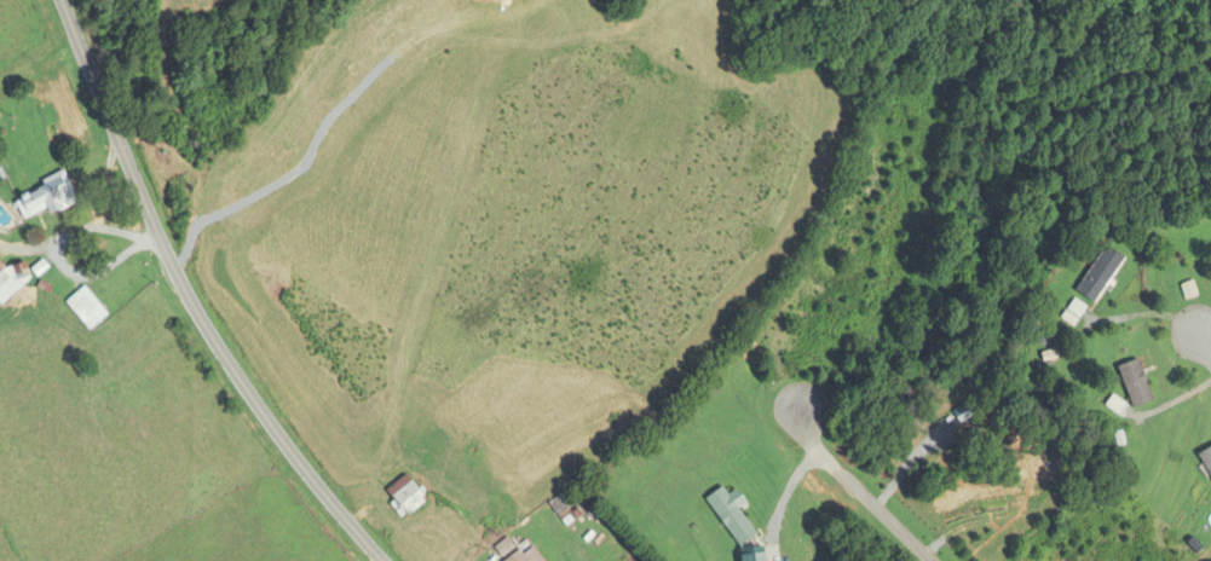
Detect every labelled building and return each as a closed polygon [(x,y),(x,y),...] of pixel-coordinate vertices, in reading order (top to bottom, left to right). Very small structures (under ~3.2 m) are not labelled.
[(76,201),(65,174),(12,196),(23,223),(76,201)] [(1124,258),(1105,245),(1075,289),(1094,302),(1124,258)] [(34,275),(20,259),(7,272),(0,264),(0,307),(34,275)] [(89,331),(108,314),(83,287),(65,303),(89,331)] [(1152,401),(1138,359),(1118,366),(1132,407),(1152,401)] [(1197,455),(1210,477),(1210,446),(1197,455)] [(426,500),(406,474),(385,491),(406,517),(426,500)] [(739,546),(756,534),(721,487),(704,499),(739,546)] [(503,558),(514,548),(506,539),(495,549),(503,558)] [(1019,560),(1036,560),(1019,545),(1011,553),(1019,560)] [(518,550),(503,560),(527,560),(518,550)]
